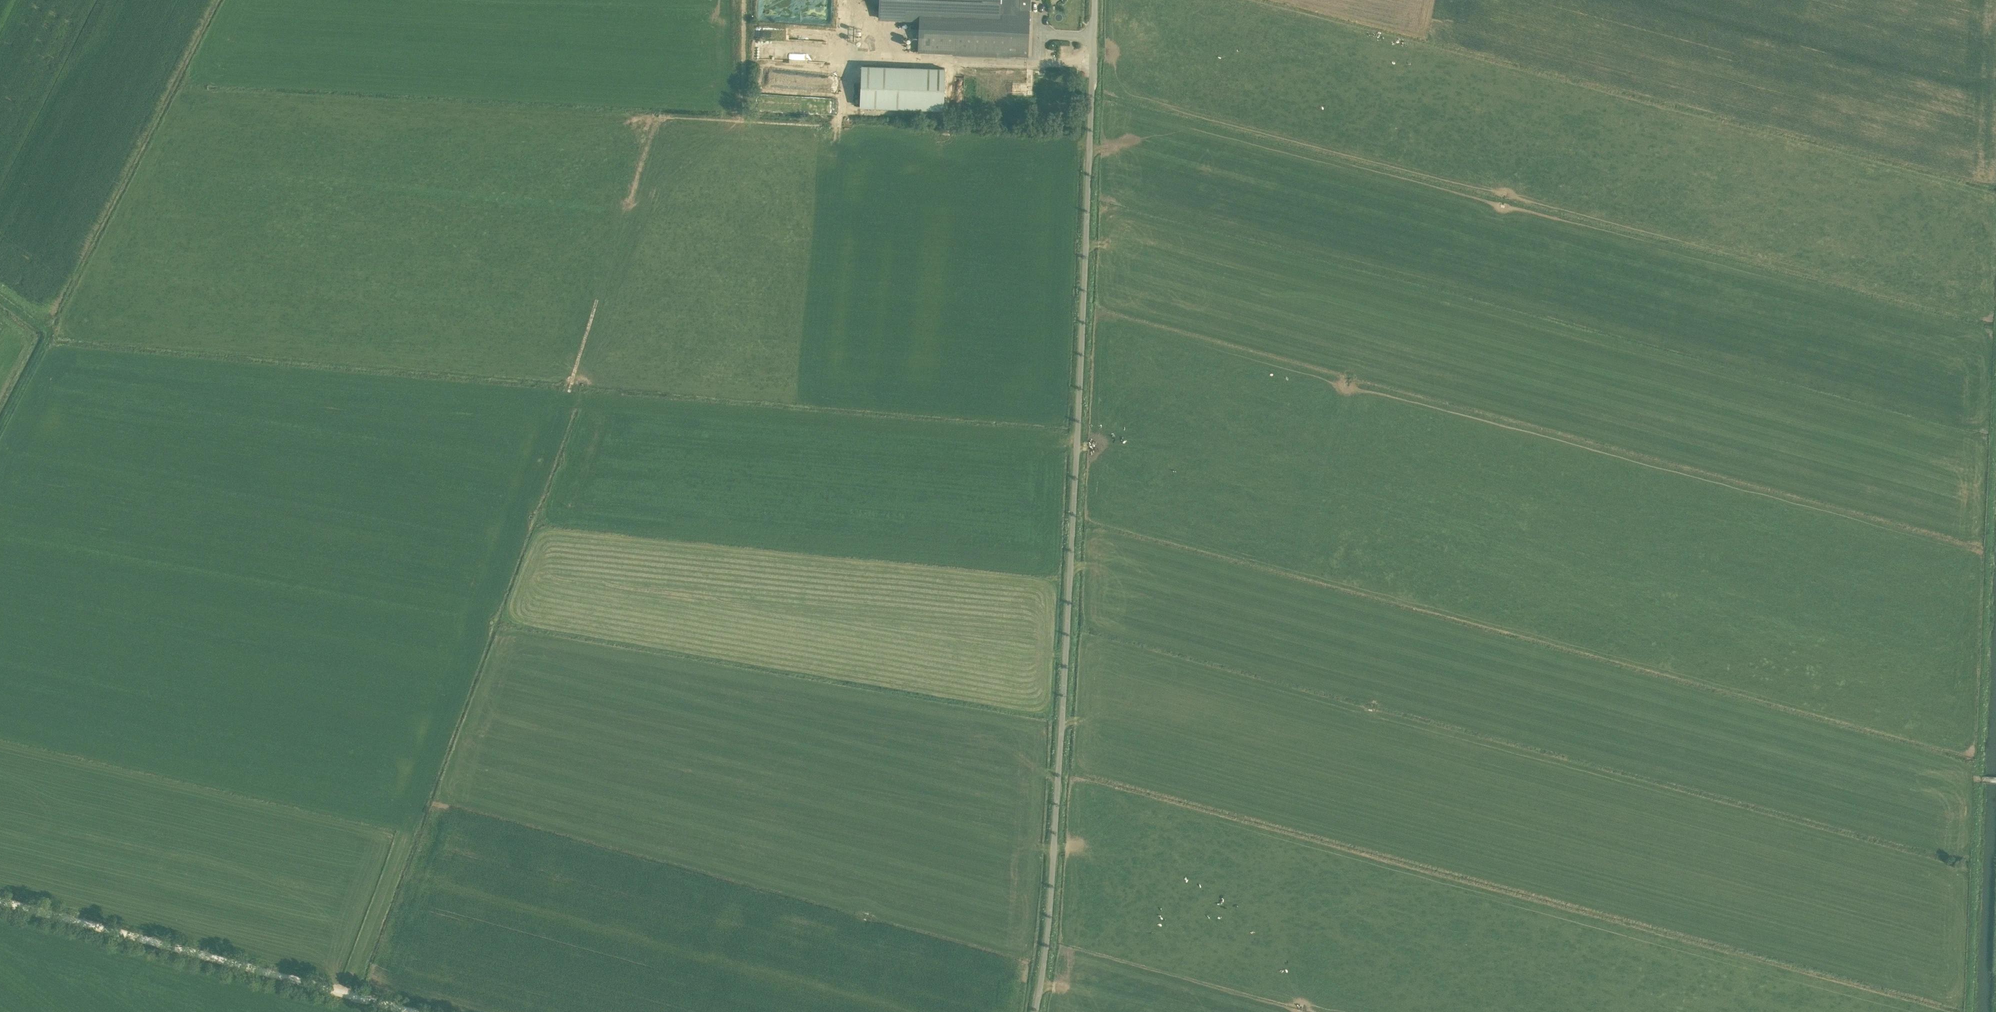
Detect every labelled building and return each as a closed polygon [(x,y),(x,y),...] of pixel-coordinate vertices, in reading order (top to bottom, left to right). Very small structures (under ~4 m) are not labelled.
[(1027,56),(1029,7),(1031,7),(1031,0),(1018,0),(1017,4),(919,0),(917,52),(1027,56)] [(760,55),(794,57),(795,43),(761,41),(760,55)] [(860,106),(943,109),(944,67),(861,64),(860,106)] [(765,71),(766,87),(783,86),(783,80),(778,80),(778,70),(765,71)]
